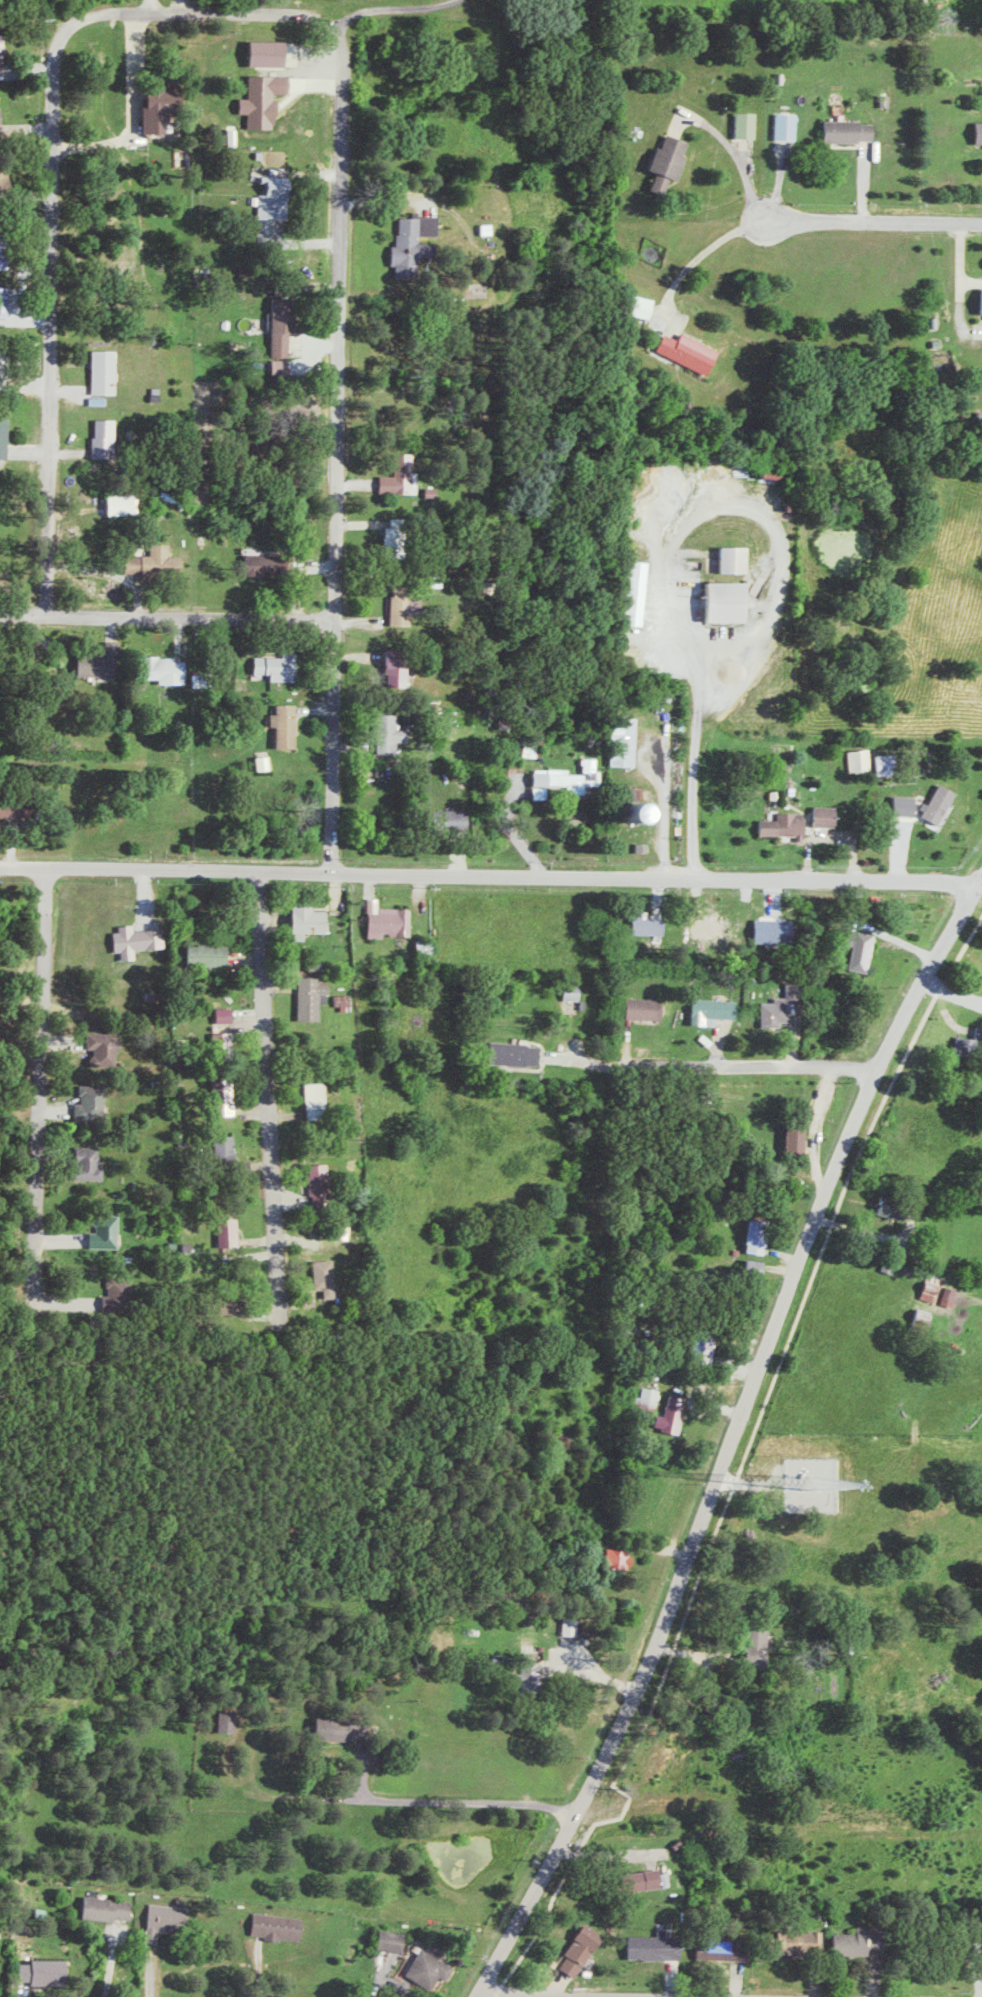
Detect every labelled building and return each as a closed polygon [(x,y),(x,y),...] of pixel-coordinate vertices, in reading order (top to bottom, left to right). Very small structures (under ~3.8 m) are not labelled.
[(286,41),(250,40),(250,65),(286,66),(286,41)] [(291,75),(250,75),(250,98),(241,98),(241,113),(250,113),(250,128),(277,128),(277,113),(279,113),(279,93),(291,93),(291,75)] [(145,133),(168,133),(168,87),(146,86),(145,133)] [(738,137),(760,138),(760,112),(739,111),(738,137)] [(801,114),(780,113),(780,140),(801,140),(801,114)] [(878,121),(827,121),(827,142),(878,141),(878,121)] [(682,181),(694,141),(669,134),(665,147),(659,145),(652,169),(660,171),(656,185),(671,190),(674,178),(682,181)] [(10,179),(3,158),(0,159),(0,182),(10,179)] [(261,218),(287,219),(287,185),(285,185),(285,176),(268,176),(268,194),(262,194),(261,218)] [(440,216),(400,217),(400,245),(393,245),(394,266),(398,266),(398,277),(420,277),(419,256),(437,256),(437,240),(441,240),(440,216)] [(483,224),(484,235),(496,234),(495,223),(483,224)] [(12,268),(11,240),(0,240),(0,269),(12,268)] [(0,287),(0,317),(12,317),(12,287),(0,287)] [(627,313),(654,319),(658,299),(631,293),(627,313)] [(274,358),(275,358),(275,375),(293,375),(293,333),(297,333),(297,297),(275,297),(274,358)] [(667,333),(659,351),(711,374),(722,349),(685,333),(682,340),(667,333)] [(96,394),(120,394),(119,350),(95,350),(96,394)] [(11,459),(11,415),(0,415),(0,459),(11,459)] [(96,457),(117,458),(118,419),(97,419),(96,457)] [(398,476),(383,476),(383,491),(417,492),(417,454),(398,453),(398,476)] [(403,527),(389,527),(389,554),(404,554),(403,527)] [(127,571),(184,573),(185,556),(173,556),(173,544),(154,543),(153,556),(138,555),(138,549),(128,549),(127,571)] [(722,573),(750,573),(749,547),(722,547),(722,573)] [(276,576),(276,555),(249,555),(248,575),(276,576)] [(748,582),(708,583),(709,622),(749,621),(748,582)] [(119,677),(120,642),(109,642),(109,652),(94,651),(94,655),(81,655),(80,676),(119,677)] [(411,650),(389,650),(388,685),(410,685),(411,650)] [(302,682),(302,653),(287,653),(287,657),(258,656),(258,674),(274,675),(274,681),(302,682)] [(189,684),(189,658),(145,658),(145,680),(162,679),(162,684),(189,684)] [(300,749),(300,705),(280,704),(280,714),(274,714),(273,727),(280,727),(279,748),(300,749)] [(380,755),(400,755),(400,742),(412,742),(412,723),(402,723),(402,714),(381,714),(380,755)] [(640,718),(615,718),(615,766),(639,767),(640,718)] [(874,748),(852,751),(856,773),(877,769),(874,748)] [(895,775),(895,754),(880,755),(880,775),(895,775)] [(260,756),(260,771),(275,770),(274,756),(260,756)] [(536,799),(552,799),(552,786),(569,786),(570,795),(589,794),(588,786),(604,785),(604,771),(599,771),(599,758),(585,758),(586,774),(571,774),(571,769),(535,769),(536,799)] [(944,825),(959,792),(943,784),(927,817),(944,825)] [(919,797),(898,796),(897,815),(919,816),(919,797)] [(35,818),(36,799),(0,799),(0,818),(35,818)] [(648,805),(619,804),(618,822),(648,823),(648,805)] [(840,827),(840,807),(818,806),(818,826),(840,827)] [(471,809),(435,810),(436,830),(472,829),(471,809)] [(800,836),(800,842),(808,842),(809,813),(782,813),(782,820),(764,820),(763,835),(800,836)] [(641,843),(641,853),(653,853),(653,843),(641,843)] [(372,938),(388,938),(388,936),(415,936),(415,908),(384,908),(383,898),(371,899),(372,938)] [(330,911),(316,911),(316,906),(294,906),(294,941),(308,941),(308,934),(330,933),(330,911)] [(668,917),(648,917),(648,916),(636,916),(635,935),(668,936),(668,917)] [(758,943),(797,943),(798,920),(759,919),(758,943)] [(125,960),(138,960),(138,951),(169,949),(168,929),(137,931),(137,925),(122,926),(122,932),(116,933),(118,952),(124,952),(125,960)] [(881,935),(854,929),(851,945),(859,946),(853,970),(872,974),(881,935)] [(420,943),(420,955),(439,954),(438,943),(420,943)] [(234,945),(191,945),(190,965),(233,966),(234,945)] [(324,1002),(332,1003),(333,983),(325,983),(325,978),(302,977),(301,1020),(323,1021),(324,1002)] [(586,1000),(586,985),(568,986),(568,1001),(586,1000)] [(356,1009),(355,994),(339,995),(340,1010),(356,1009)] [(659,1020),(660,999),(630,998),(629,1019),(659,1020)] [(793,1023),(794,998),(779,998),(779,1002),(766,1002),(765,1027),(784,1028),(784,1022),(793,1023)] [(720,1019),(741,1020),(741,1001),(697,1000),(697,1026),(720,1026),(720,1019)] [(219,1008),(220,1024),(237,1023),(237,1008),(219,1008)] [(978,1027),(978,1034),(960,1034),(959,1054),(978,1054),(978,1045),(981,1045),(981,1027),(978,1027)] [(122,1033),(88,1033),(88,1051),(102,1051),(102,1059),(119,1059),(119,1050),(122,1050),(122,1033)] [(234,1033),(222,1033),(223,1051),(235,1050),(234,1033)] [(494,1043),(492,1064),(543,1067),(544,1045),(494,1043)] [(308,1083),(309,1120),(329,1119),(328,1083),(308,1083)] [(78,1119),(109,1119),(108,1085),(83,1086),(83,1103),(78,1103),(78,1119)] [(238,1096),(225,1097),(226,1116),(238,1116),(238,1096)] [(788,1154),(808,1155),(809,1124),(789,1123),(788,1154)] [(239,1137),(219,1136),(218,1158),(239,1159),(239,1137)] [(78,1181),(108,1180),(107,1168),(103,1168),(103,1147),(78,1148),(78,1181)] [(332,1165),(313,1165),(313,1197),(331,1197),(332,1165)] [(903,1218),(904,1199),(883,1197),(882,1216),(903,1218)] [(92,1249),(122,1250),(123,1216),(101,1215),(100,1232),(93,1232),(92,1249)] [(242,1247),(240,1216),(221,1216),(222,1248),(242,1247)] [(769,1255),(771,1221),(751,1220),(749,1254),(769,1255)] [(337,1260),(317,1261),(318,1291),(327,1290),(327,1299),(338,1299),(337,1260)] [(748,1275),(766,1277),(767,1262),(750,1260),(748,1275)] [(950,1278),(932,1273),(926,1299),(944,1303),(950,1278)] [(947,1304),(959,1307),(963,1290),(951,1287),(947,1304)] [(242,1315),(242,1300),(215,1300),(215,1315),(242,1315)] [(918,1326),(932,1329),(936,1311),(921,1309),(918,1326)] [(702,1359),(716,1360),(718,1327),(698,1326),(697,1348),(703,1348),(702,1359)] [(665,1389),(645,1386),(642,1401),(662,1405),(665,1389)] [(670,1416),(661,1414),(659,1428),(684,1432),(690,1397),(674,1394),(670,1416)] [(609,1567),(635,1569),(636,1550),(610,1548),(609,1567)] [(582,1635),(583,1618),(569,1618),(569,1635),(582,1635)] [(751,1627),(749,1665),(772,1666),(774,1628),(751,1627)] [(527,1680),(526,1690),(546,1691),(547,1663),(527,1662),(527,1673),(519,1673),(519,1680),(527,1680)] [(240,1711),(223,1711),(223,1732),(240,1732),(240,1711)] [(318,1739),(359,1741),(360,1719),(319,1718),(318,1739)] [(667,1889),(666,1869),(625,1872),(626,1892),(667,1889)] [(136,1900),(88,1895),(85,1918),(118,1921),(119,1917),(135,1919),(136,1900)] [(162,1942),(162,1928),(194,1929),(195,1906),(153,1905),(151,1942),(162,1942)] [(305,1942),(307,1917),(257,1913),(255,1935),(269,1936),(269,1938),(305,1942)] [(564,1968),(581,1978),(607,1933),(587,1922),(568,1955),(571,1957),(564,1968)] [(872,1955),(872,1947),(881,1947),(882,1928),(862,1927),(861,1933),(837,1932),(837,1954),(872,1955)] [(380,1949),(406,1953),(409,1933),(383,1929),(380,1949)] [(782,1952),(827,1952),(827,1930),(782,1931),(782,1952)] [(633,1936),(632,1959),(687,1960),(687,1933),(663,1932),(663,1936),(633,1936)] [(753,1960),(754,1939),(708,1938),(707,1959),(753,1960)] [(444,1976),(451,1981),(459,1968),(426,1947),(409,1974),(435,1990),(444,1976)] [(18,1982),(69,1983),(69,1959),(33,1959),(33,1963),(19,1963),(18,1982)]
